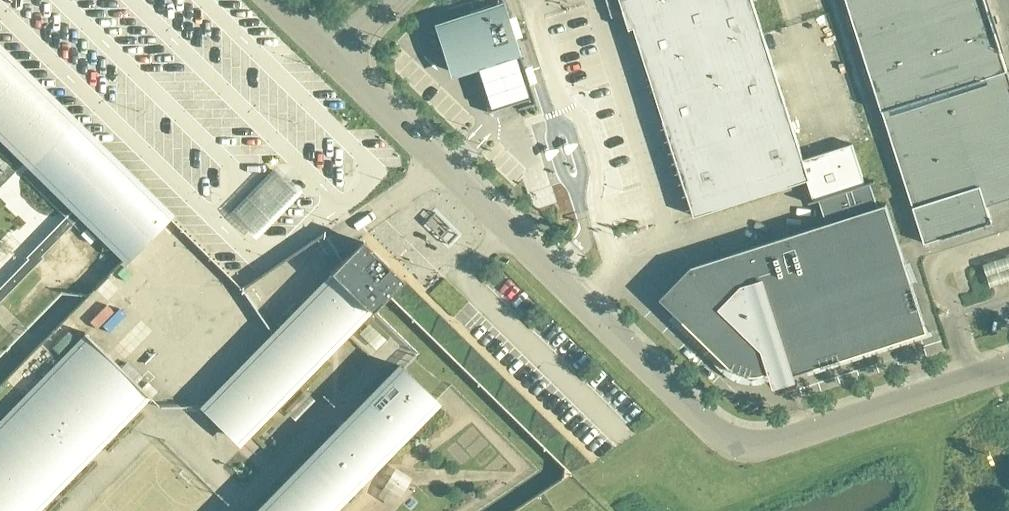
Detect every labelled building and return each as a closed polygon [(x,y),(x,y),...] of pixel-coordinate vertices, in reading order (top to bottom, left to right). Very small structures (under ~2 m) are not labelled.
[(459,20),(440,26),(445,41),(441,44),(442,45),(448,51),(454,71),(473,65),(474,68),(485,101),(488,112),(516,103),(517,107),(518,108),(535,103),(536,103),(536,102),(529,82),(532,81),(531,76),(528,67),(525,68),(520,53),(515,37),(518,36),(512,18),(509,19),(508,19),(507,15),(508,15),(503,0),(457,15),(459,20)] [(809,202),(875,180),(865,183),(853,143),(804,159),(753,0),(621,0),(624,9),(623,9),(630,29),(631,29),(631,28),(634,27),(695,215),(807,179),(814,200),(810,201),(809,201),(809,202)] [(882,110),(1008,69),(986,0),(847,0),(882,110)] [(43,256),(41,254),(80,215),(83,213),(127,256),(128,258),(169,216),(74,124),(0,51),(0,132),(34,165),(75,206),(73,209),(26,256),(28,257),(0,286),(0,300),(43,256)] [(1008,69),(882,110),(925,243),(992,221),(987,206),(1008,199),(1008,73),(1008,69)] [(454,133),(470,125),(462,109),(446,117),(454,133)] [(101,130),(101,111),(85,111),(86,130),(101,130)] [(257,233),(297,192),(276,170),(235,212),(257,233)] [(927,331),(892,220),(886,203),(878,206),(871,182),(875,181),(875,180),(809,202),(809,203),(819,199),(827,223),(691,266),(660,298),(725,361),(741,372),(758,375),(789,365),(792,374),(927,331)] [(296,254),(246,301),(188,239),(159,232),(140,250),(157,254),(158,270),(148,280),(161,283),(162,291),(146,287),(142,291),(150,299),(166,297),(168,319),(173,299),(193,297),(191,276),(192,271),(200,279),(208,278),(210,298),(236,295),(237,314),(236,319),(242,325),(258,324),(257,309),(265,311),(332,249),(322,238),(294,264),(296,254)] [(371,311),(388,293),(403,278),(362,238),(343,258),(331,271),(334,274),(276,334),(206,405),(239,438),(368,307),(371,311)] [(147,395),(151,398),(152,397),(85,331),(84,332),(88,336),(0,426),(0,510),(33,510),(147,395)] [(436,400),(400,365),(257,510),(327,510),(436,400)]
